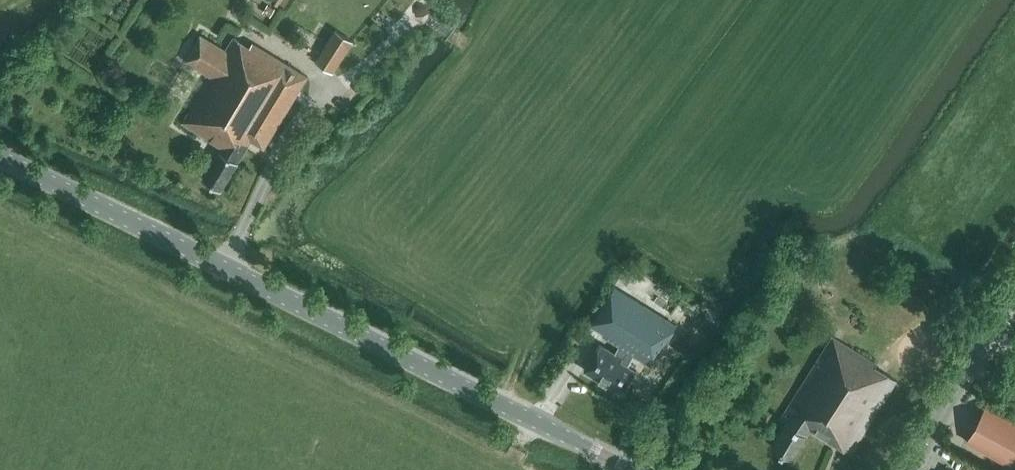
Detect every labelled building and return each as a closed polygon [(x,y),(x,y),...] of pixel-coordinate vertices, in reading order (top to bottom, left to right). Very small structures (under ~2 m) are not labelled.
[(276,7),(269,2),(262,11),(270,16),(276,7)] [(333,71),(353,40),(335,29),(316,60),(333,71)] [(249,139),(250,139),(264,147),(307,76),(252,42),(250,46),(234,36),(226,50),(201,34),(185,60),(210,76),(182,122),(222,147),(203,178),(221,189),(248,144),(247,143),(249,139)] [(652,364),(676,324),(616,286),(593,323),(607,331),(605,336),(621,346),(616,352),(601,342),(584,369),(623,392),(637,369),(628,364),(635,354),(652,364)] [(896,380),(888,375),(874,367),(877,363),(832,336),(781,418),(787,421),(772,445),(792,458),(810,428),(850,453),(896,380)] [(987,405),(968,440),(1014,466),(1014,420),(987,405)]
